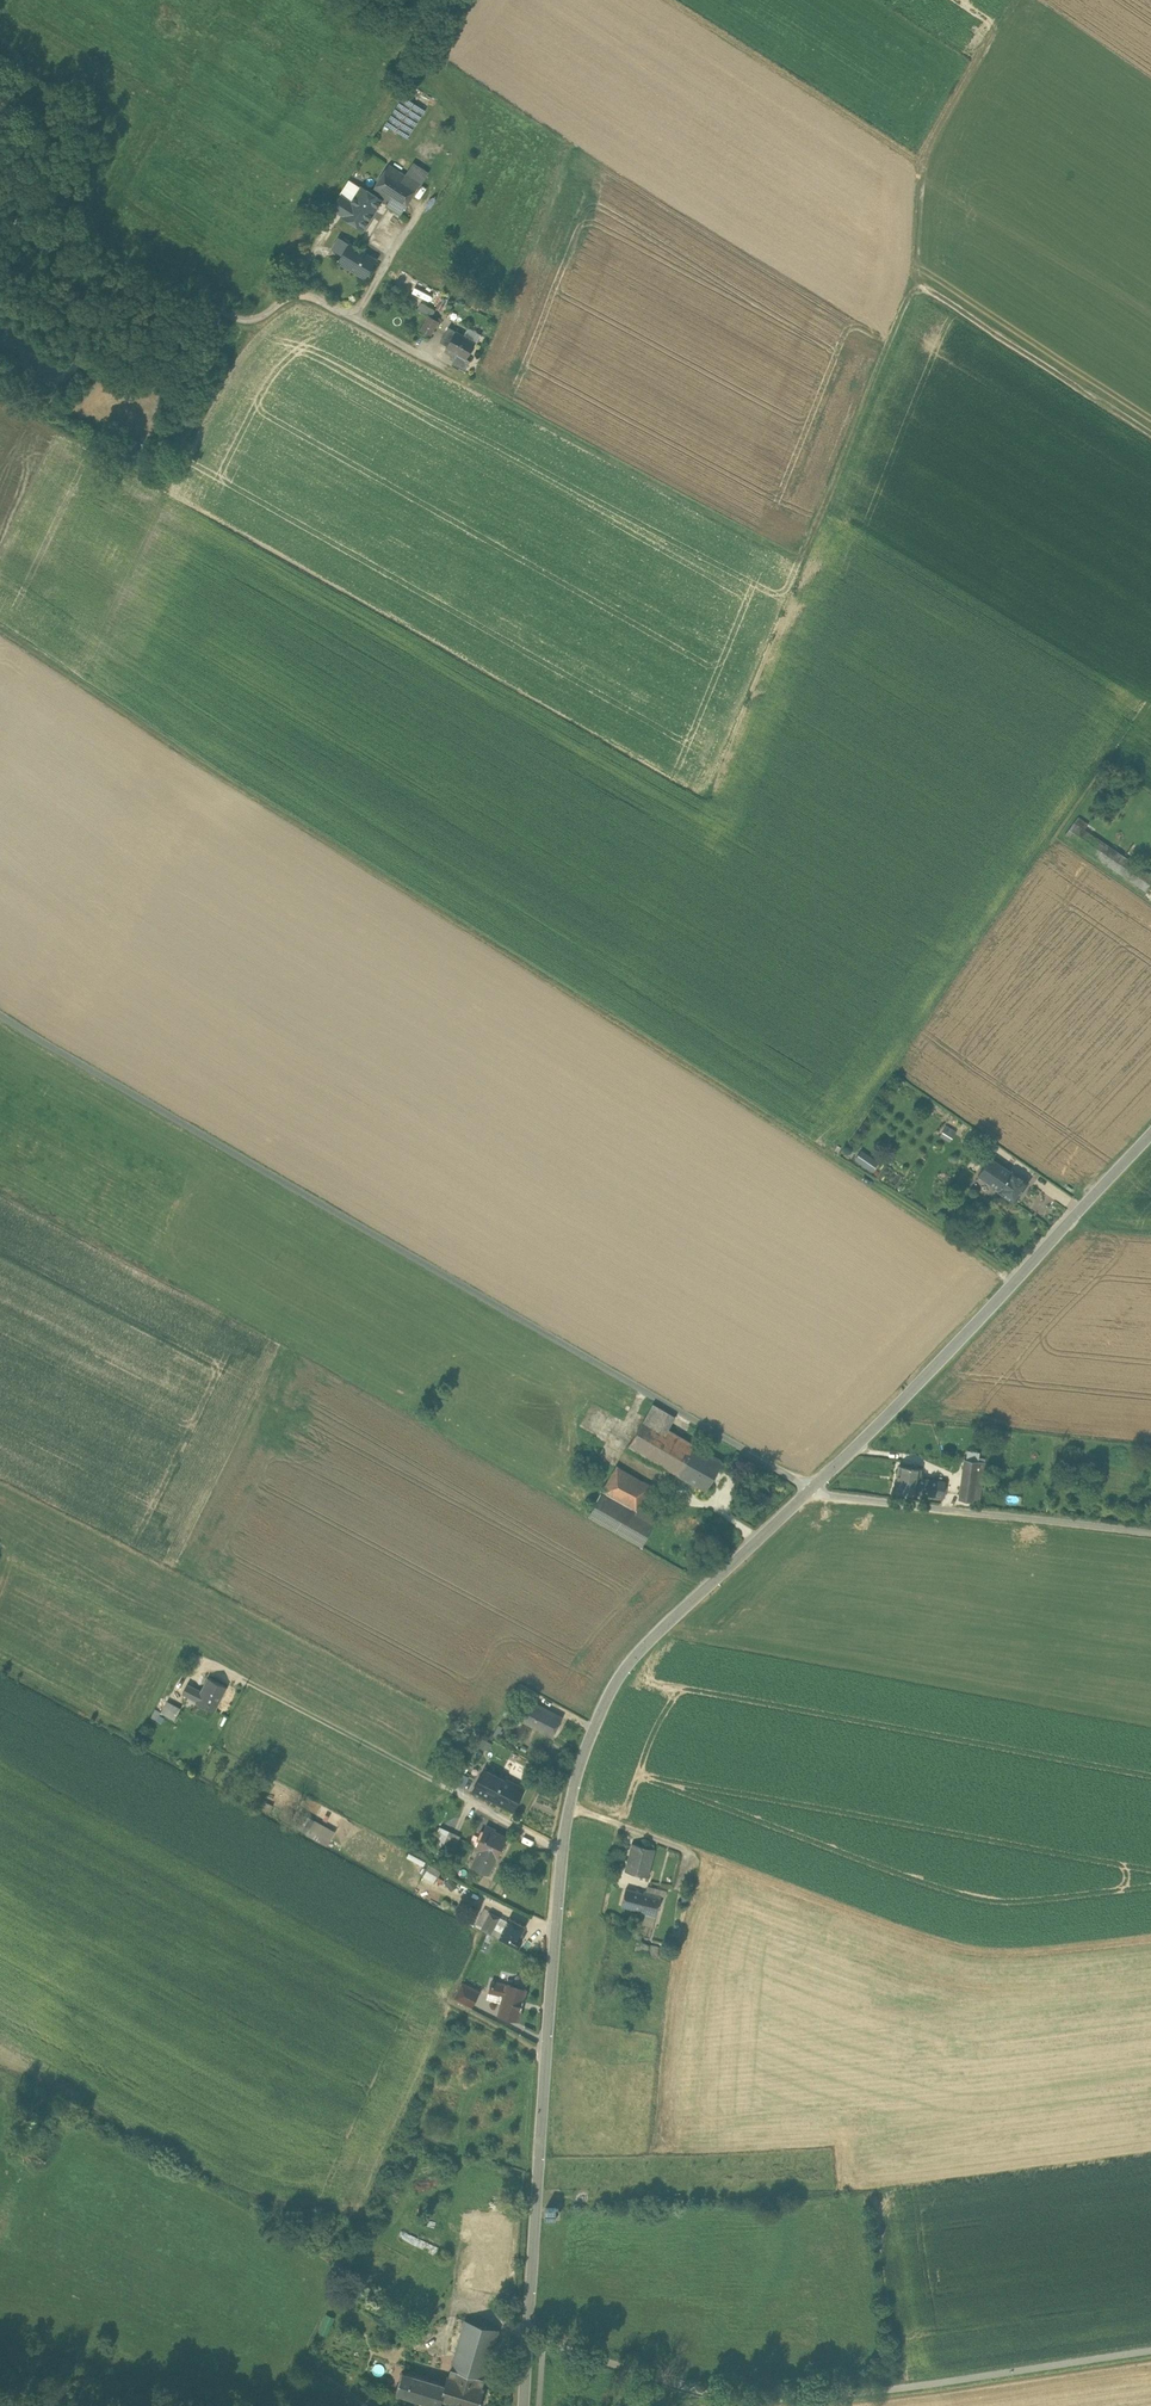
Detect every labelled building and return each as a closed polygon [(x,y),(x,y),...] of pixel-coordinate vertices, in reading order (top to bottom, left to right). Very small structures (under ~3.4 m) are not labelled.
[(404,96),(386,123),(408,137),(425,109),(404,96)] [(414,162),(407,175),(420,183),(421,184),(428,171),(414,162)] [(405,175),(389,164),(371,192),(383,199),(387,202),(386,203),(387,204),(386,205),(401,215),(420,184),(420,185),(421,184),(420,183),(407,175),(406,174),(405,175)] [(351,179),(341,194),(352,201),(362,186),(351,179)] [(343,215),(342,216),(364,230),(383,199),(371,192),(362,186),(352,201),(343,215)] [(352,201),(341,194),(332,208),(343,215),(352,201)] [(377,260),(349,243),(338,261),(366,277),(377,260)] [(433,301),(437,290),(426,286),(428,281),(414,276),(409,293),(433,301)] [(447,300),(442,298),(436,308),(441,310),(447,300)] [(436,310),(421,302),(418,308),(429,315),(432,316),(436,310)] [(429,315),(419,331),(430,337),(439,321),(432,316),(429,315)] [(466,336),(449,327),(440,341),(448,346),(445,351),(456,357),(453,363),(465,370),(471,360),(467,358),(476,342),(466,336)] [(471,328),(466,336),(476,342),(476,343),(481,334),(471,328)] [(1074,822),(1065,835),(1146,890),(1150,882),(1150,874),(1074,822)] [(940,1134),(950,1140),(956,1128),(945,1123),(940,1134)] [(871,1168),(876,1157),(858,1148),(853,1159),(871,1168)] [(1000,1189),(1012,1172),(990,1157),(978,1175),(1000,1189)] [(1012,1172),(1000,1189),(999,1190),(1015,1201),(1028,1182),(1013,1171),(1012,1172)] [(676,1416),(653,1403),(629,1445),(678,1474),(695,1444),(668,1429),(676,1416)] [(723,1460),(695,1444),(678,1474),(706,1490),(723,1460)] [(985,1462),(965,1459),(959,1499),(979,1502),(985,1462)] [(917,1492),(920,1476),(921,1468),(900,1464),(896,1492),(917,1495),(917,1492)] [(657,1488),(617,1465),(589,1515),(642,1545),(659,1515),(645,1508),(657,1488)] [(920,1476),(917,1492),(943,1496),(945,1496),(946,1491),(944,1491),(945,1480),(920,1476)] [(226,1685),(209,1677),(202,1691),(198,1699),(197,1700),(214,1709),(226,1685)] [(202,1691),(187,1683),(183,1692),(198,1699),(202,1691)] [(536,1692),(521,1684),(518,1690),(533,1698),(536,1692)] [(181,1707),(168,1699),(161,1711),(175,1718),(181,1707)] [(543,1706),(533,1701),(523,1720),(533,1725),(553,1735),(563,1717),(543,1707),(543,1706)] [(479,1745),(488,1749),(491,1742),(482,1738),(479,1745)] [(525,1788),(485,1767),(473,1789),(513,1810),(525,1788)] [(452,1778),(459,1785),(467,1777),(460,1769),(452,1778)] [(273,1805),(262,1801),(260,1806),(271,1810),(273,1805)] [(314,1819),(301,1812),(294,1825),(307,1832),(306,1832),(328,1844),(331,1838),(310,1826),(314,1819)] [(495,1829),(486,1825),(476,1846),(481,1848),(473,1864),(489,1872),(497,1856),(498,1856),(507,1837),(494,1831),(495,1829)] [(442,1826),(431,1848),(439,1852),(443,1844),(449,1830),(442,1826)] [(460,1835),(449,1830),(443,1844),(453,1849),(460,1835)] [(655,1848),(632,1842),(625,1870),(648,1876),(655,1848)] [(441,1871),(430,1864),(423,1875),(435,1882),(441,1871)] [(648,1885),(647,1891),(662,1895),(667,1896),(668,1890),(648,1885)] [(644,1892),(626,1888),(622,1904),(640,1909),(644,1892)] [(644,1892),(640,1909),(639,1911),(656,1915),(662,1895),(647,1891),(645,1890),(644,1892)] [(490,1911),(481,1928),(491,1933),(500,1916),(490,1911)] [(656,1915),(639,1911),(642,1923),(653,1926),(656,1915)] [(500,1916),(491,1933),(518,1948),(523,1938),(521,1937),(523,1933),(522,1932),(526,1925),(510,1917),(508,1921),(500,1916)] [(646,1953),(648,1944),(640,1940),(637,1939),(636,1951),(646,1953)] [(648,1944),(646,1953),(658,1955),(659,1946),(648,1944)] [(514,1985),(507,1983),(507,1984),(492,1980),(489,1992),(504,1996),(499,2014),(518,2019),(519,2017),(521,2008),(524,1999),(523,1999),(526,1990),(526,1989),(524,1988),(527,1978),(525,1976),(519,1974),(516,1976),(514,1985)] [(480,1991),(463,1982),(455,1997),(472,2006),(480,1991)] [(558,2207),(548,2208),(548,2216),(558,2216),(558,2207)] [(499,2330),(466,2321),(452,2369),(485,2379),(499,2330)] [(404,2373),(405,2369),(398,2367),(390,2392),(422,2401),(438,2405),(440,2405),(441,2400),(439,2400),(445,2385),(404,2373)] [(871,2369),(871,2382),(892,2381),(891,2368),(871,2369)] [(450,2369),(445,2385),(439,2400),(441,2400),(460,2405),(479,2405),(485,2387),(482,2386),(485,2379),(452,2369),(450,2369)]
